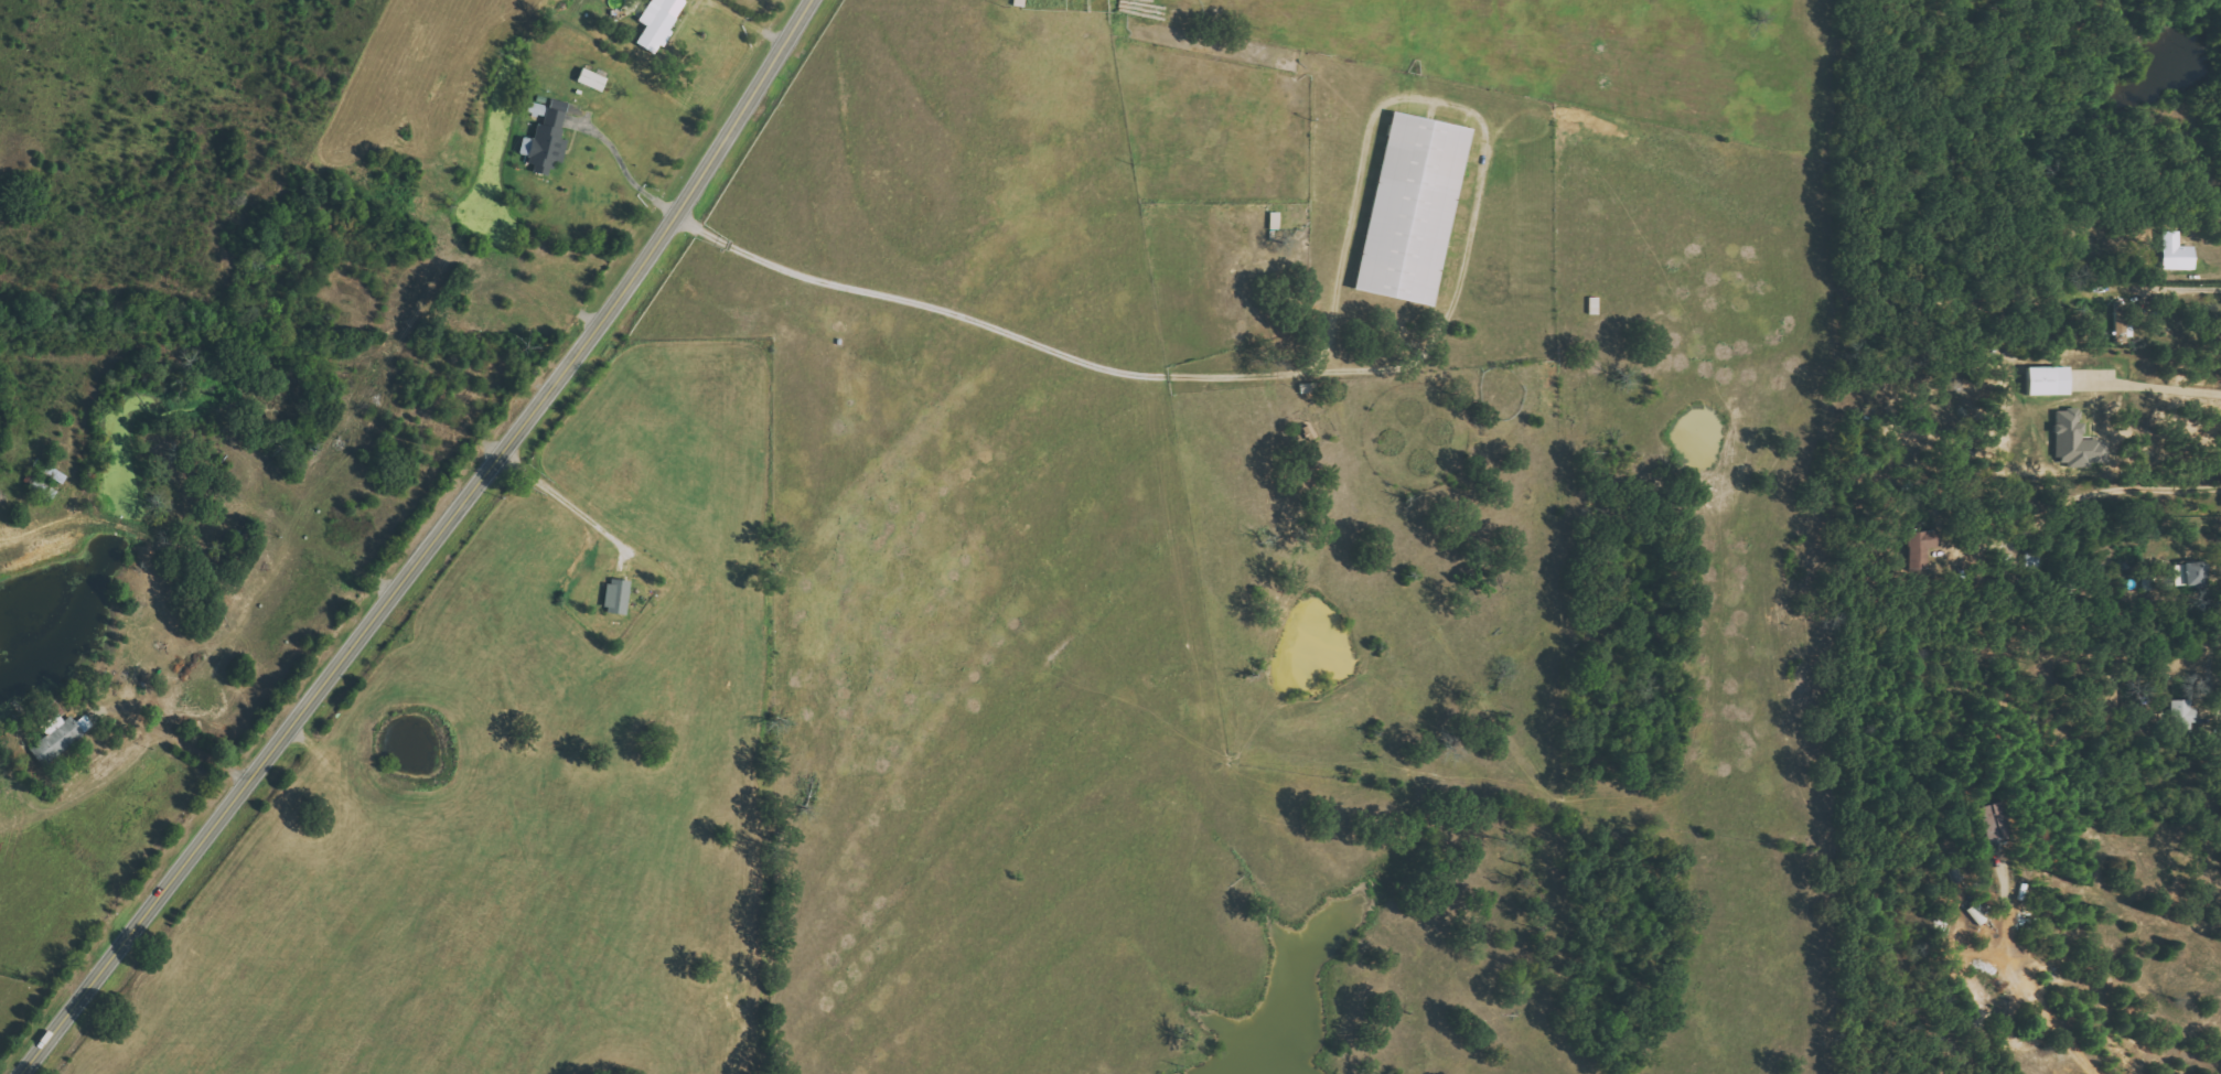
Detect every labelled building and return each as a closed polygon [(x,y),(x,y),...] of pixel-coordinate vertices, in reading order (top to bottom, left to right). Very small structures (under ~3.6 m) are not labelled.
[(637,20),(646,25),(635,43),(656,55),(671,31),(669,30),(683,7),(672,0),(664,0),(659,7),(650,1),(637,20)] [(567,102),(537,97),(535,100),(533,116),(540,120),(536,128),(534,139),(521,137),(518,154),(528,155),(527,162),(534,166),(533,172),(548,175),(554,164),(555,162),(563,163),(567,140),(561,137),(567,102)] [(1354,291),(1434,306),(1468,127),(1388,111),(1354,291)] [(2180,231),(2163,231),(2164,269),(2195,269),(2195,246),(2181,246),(2180,231)] [(2026,367),(2026,395),(2068,394),(2068,366),(2026,367)] [(2109,461),(2108,438),(2081,439),(2080,410),(2054,410),(2056,467),(2091,466),(2091,462),(2109,461)] [(1909,533),(1915,572),(1932,569),(1929,549),(1939,547),(1937,529),(1909,533)] [(2181,563),(2184,588),(2204,585),(2201,561),(2181,563)] [(632,581),(608,578),(603,610),(626,614),(632,581)] [(46,708),(52,720),(44,724),(49,735),(45,738),(52,752),(96,730),(88,713),(68,723),(58,702),(46,708)] [(1998,837),(1986,802),(1966,809),(1978,844),(1998,837)]
